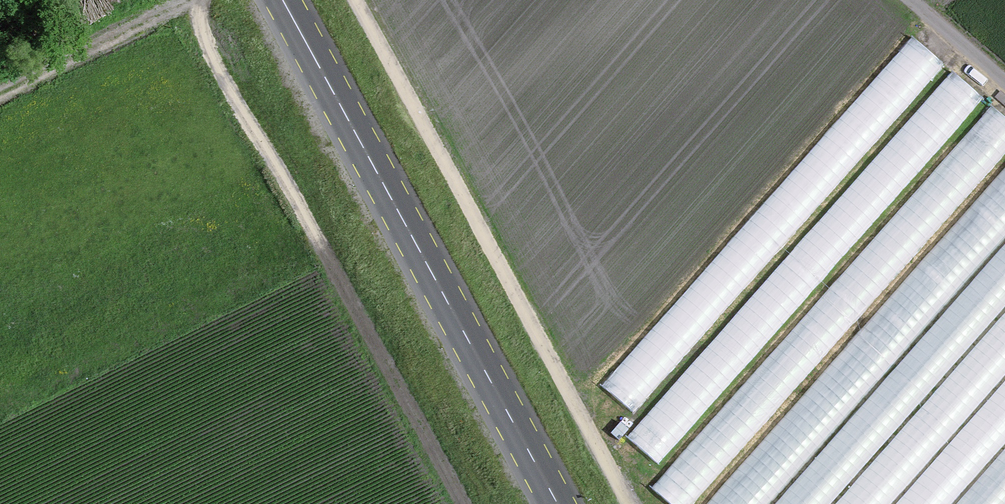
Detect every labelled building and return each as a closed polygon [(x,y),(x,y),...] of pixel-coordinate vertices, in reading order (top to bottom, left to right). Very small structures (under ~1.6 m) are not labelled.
[(672,503),(701,503),(1004,139),(1004,114),(908,33),(737,238),(731,233),(604,386),(642,418),(627,435),(668,469),(653,488),(672,503)] [(710,503),(1004,503),(1004,155),(710,503)]
